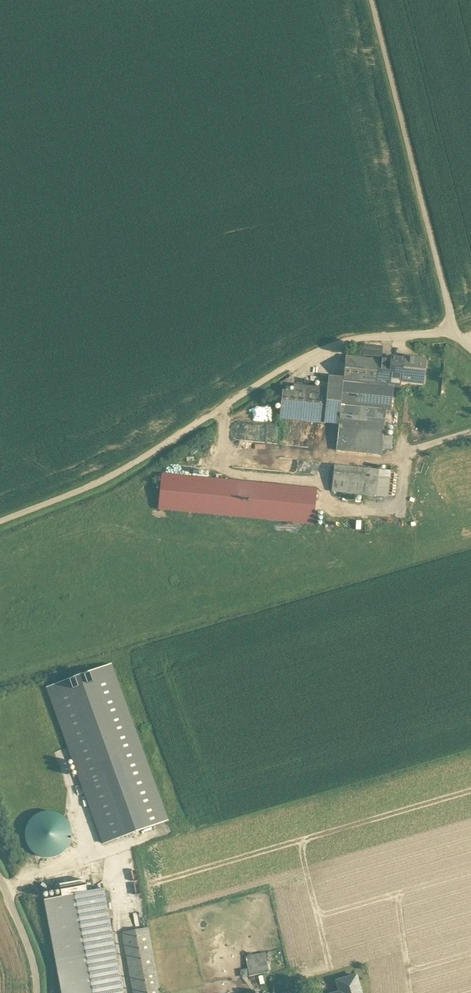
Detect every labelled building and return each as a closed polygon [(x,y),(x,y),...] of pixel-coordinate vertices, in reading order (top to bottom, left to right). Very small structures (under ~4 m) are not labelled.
[(381,354),(382,344),(363,342),(362,352),(381,354)] [(373,359),(346,357),(344,381),(371,384),(373,359)] [(426,359),(404,357),(404,359),(402,379),(402,380),(424,383),(426,359)] [(391,361),(390,378),(402,379),(404,359),(392,358),(391,361)] [(391,361),(373,359),(371,384),(389,386),(389,385),(390,378),(391,361)] [(390,378),(389,385),(394,386),(401,386),(402,380),(402,379),(390,378)] [(344,381),(328,379),(327,388),(328,388),(324,423),(339,424),(341,406),(344,381)] [(371,384),(344,381),(341,406),(386,410),(386,411),(391,411),(394,386),(389,385),(389,386),(371,384)] [(327,388),(294,385),(294,392),(286,391),(284,392),(283,393),(282,394),(280,418),(324,423),(328,388),(327,388)] [(386,410),(341,406),(339,424),(339,426),(384,430),(386,411),(386,410)] [(384,430),(339,426),(336,450),(382,455),(382,449),(383,436),(384,430)] [(393,437),(383,436),(382,449),(391,449),(393,437)] [(390,472),(335,466),(332,491),(387,497),(390,472)] [(161,473),(157,510),(313,523),(317,487),(161,473)] [(114,668),(51,691),(105,843),(169,821),(114,668)] [(67,856),(69,815),(27,813),(26,854),(67,856)] [(45,900),(62,992),(123,992),(104,889),(45,900)] [(122,933),(133,992),(160,992),(148,928),(122,933)] [(265,953),(245,957),(249,976),(268,972),(265,953)] [(336,981),(340,992),(337,992),(359,992),(361,992),(356,976),(336,981)]
